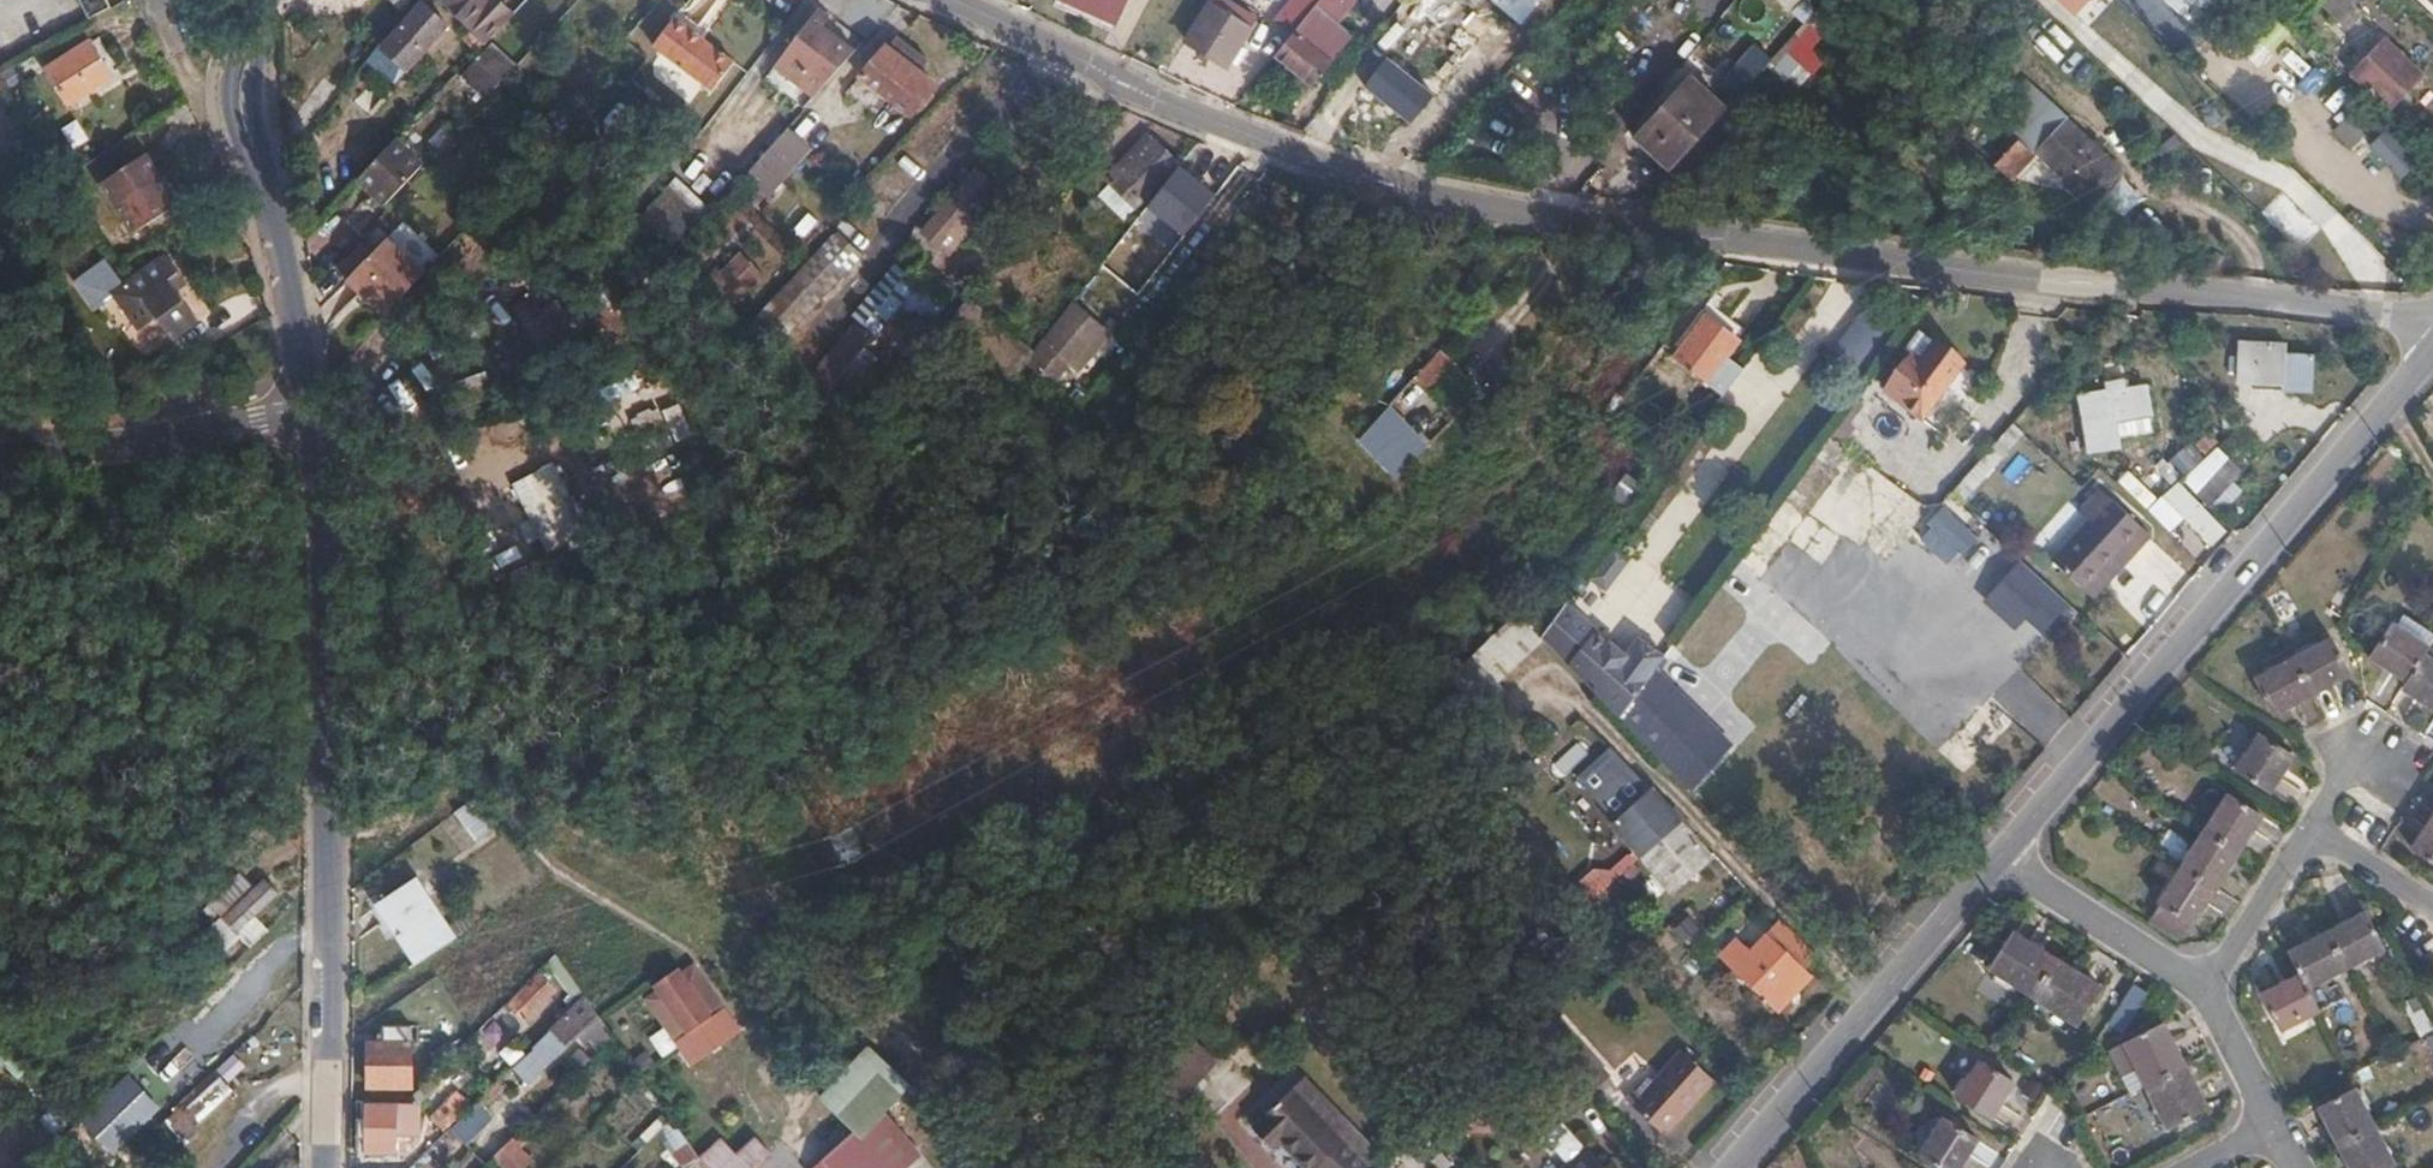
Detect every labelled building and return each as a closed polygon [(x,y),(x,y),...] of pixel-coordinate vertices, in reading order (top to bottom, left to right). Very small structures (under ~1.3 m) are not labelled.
[(89,19),(110,8),(106,0),(86,0),(80,3),(89,19)] [(401,14),(410,0),(386,0),(401,14)] [(456,18),(472,0),(446,0),(441,5),(456,18)] [(456,18),(485,44),(490,39),(508,21),(485,0),(472,0),(456,18)] [(1069,0),(1065,8),(1102,24),(1105,18),(1117,23),(1128,0),(1068,0),(1069,0)] [(1225,0),(1214,0),(1188,41),(1230,67),(1259,21),(1225,0)] [(1319,0),(1295,0),(1276,23),(1292,34),(1319,0)] [(1277,54),(1316,84),(1332,64),(1318,53),(1359,0),(1319,0),(1292,34),(1277,54)] [(1416,10),(1449,38),(1471,12),(1456,0),(1424,0),(1416,10)] [(1806,0),(1778,0),(1802,23),(1815,9),(1806,0)] [(2076,15),(2090,0),(2060,0),(2076,15)] [(2191,23),(2213,0),(2166,0),(2191,23)] [(2359,14),(2348,4),(2344,0),(2314,0),(2344,29),(2359,14)] [(383,49),(406,71),(442,33),(446,28),(422,6),(383,49)] [(1828,22),(1815,9),(1802,23),(1772,57),(1767,63),(1784,79),(1800,60),(1813,72),(1824,60),(1812,48),(1822,36),(1819,33),(1828,22)] [(809,104),(850,59),(819,33),(827,23),(814,14),(769,72),(809,104)] [(446,28),(442,33),(470,61),(485,44),(456,18),(446,28)] [(732,66),(671,22),(650,50),(711,94),(732,66)] [(927,65),(896,37),(861,77),(909,117),(934,88),(919,75),(927,65)] [(1847,53),(1834,40),(1826,47),(1839,61),(1847,53)] [(1767,63),(1772,57),(1756,42),(1724,78),(1741,93),(1767,63)] [(2411,77),(2374,42),(2340,77),(2378,112),(2411,77)] [(94,43),(54,72),(76,101),(115,73),(94,43)] [(466,82),(485,101),(505,80),(514,71),(493,52),(466,82)] [(1387,58),(1364,84),(1410,122),(1432,96),(1387,58)] [(1638,138),(1672,170),(1726,110),(1691,79),(1638,138)] [(2041,106),(1987,166),(2001,180),(2027,153),(2083,205),(2113,174),(2041,106)] [(2351,148),(2362,135),(2342,118),(2331,131),(2351,148)] [(810,148),(787,128),(746,174),(765,191),(768,194),(810,148)] [(2396,180),(2413,164),(2382,129),(2365,144),(2396,180)] [(393,141),(355,181),(372,198),(377,191),(388,202),(403,187),(421,167),(393,141)] [(1173,165),(1147,142),(1092,201),(1118,226),(1173,165)] [(1870,144),(1860,157),(1874,168),(1885,156),(1870,144)] [(1179,167),(1148,207),(1184,235),(1215,196),(1179,167)] [(958,239),(1000,191),(975,168),(932,216),(958,239)] [(152,174),(109,201),(140,252),(184,226),(152,174)] [(765,191),(746,174),(737,183),(756,200),(765,191)] [(372,198),(383,208),(388,202),(377,191),(372,198)] [(947,252),(958,239),(932,216),(921,229),(947,252)] [(346,279),(384,315),(425,273),(387,238),(346,279)] [(825,250),(763,305),(790,335),(852,279),(825,250)] [(745,251),(720,272),(743,299),(768,277),(745,251)] [(164,256),(127,281),(154,318),(168,338),(194,320),(174,291),(184,284),(164,256)] [(874,335),(917,286),(895,266),(850,315),(859,323),(861,323),(874,335)] [(154,318),(127,281),(110,292),(123,310),(137,330),(154,318)] [(522,301),(539,359),(576,348),(558,290),(522,301)] [(943,327),(963,343),(986,314),(967,298),(943,327)] [(1022,366),(1047,390),(1070,361),(1086,340),(1098,325),(1072,303),(1032,354),(1022,366)] [(137,330),(123,310),(111,318),(126,337),(137,330)] [(1830,352),(1853,373),(1891,332),(1869,311),(1830,352)] [(963,343),(1009,383),(1022,366),(1032,354),(986,314),(963,343)] [(1721,396),(1739,371),(1723,359),(1735,343),(1705,320),(1675,359),(1706,381),(1704,383),(1721,396)] [(820,367),(834,380),(874,335),(861,323),(859,323),(820,367)] [(1109,334),(1098,325),(1086,340),(1097,349),(1109,334)] [(1911,356),(1925,366),(1939,347),(1922,334),(1907,353),(1911,356)] [(1086,340),(1070,361),(1081,370),(1097,349),(1086,340)] [(1883,394),(1919,421),(1962,365),(1939,347),(1925,366),(1911,356),(1883,394)] [(1449,365),(1435,352),(1410,380),(1423,393),(1449,365)] [(2309,365),(2266,361),(2262,393),(2306,397),(2309,365)] [(391,413),(415,405),(408,383),(384,391),(391,413)] [(2112,422),(2106,392),(2105,387),(2069,392),(2079,452),(2116,446),(2112,422)] [(2144,387),(2106,392),(2112,422),(2148,416),(2144,387)] [(637,420),(648,451),(694,434),(683,403),(637,420)] [(1371,424),(1399,454),(1415,437),(1385,408),(1371,424)] [(2007,421),(1957,481),(1968,490),(2019,431),(2007,421)] [(1353,443),(1392,484),(1410,465),(1399,454),(1371,424),(1353,443)] [(238,460),(230,448),(215,459),(224,471),(238,460)] [(2205,460),(2194,448),(2172,470),(2182,481),(2205,460)] [(446,450),(439,456),(462,476),(464,474),(446,450)] [(2227,460),(2195,497),(2208,508),(2240,472),(2227,460)] [(512,484),(530,526),(580,505),(562,462),(512,484)] [(2132,470),(2120,482),(2149,508),(2160,496),(2132,470)] [(1968,490),(1957,481),(1945,494),(1956,504),(1968,490)] [(2075,512),(2079,515),(2094,496),(2099,491),(2095,488),(2075,512)] [(2099,491),(2094,496),(2141,537),(2147,531),(2099,491)] [(2049,559),(2086,592),(2121,550),(2127,555),(2141,537),(2094,496),(2079,515),(2083,519),(2049,559)] [(2020,560),(1982,602),(2015,631),(2026,620),(2051,643),(2078,613),(2020,560)] [(498,598),(486,583),(480,588),(492,603),(498,598)] [(1567,606),(1541,642),(1619,721),(1622,717),(1657,671),(1668,654),(1643,636),(1630,653),(1613,640),(1612,643),(1598,632),(1599,630),(1567,606)] [(2432,642),(2432,640),(2432,623),(2405,607),(2395,621),(2432,642)] [(1510,673),(1541,642),(1512,614),(1447,679),(1484,719),(1518,684),(1510,673)] [(2427,650),(2432,642),(2395,621),(2375,651),(2411,675),(2427,650)] [(2295,654),(2312,689),(2350,668),(2333,634),(2295,654)] [(2427,650),(2411,675),(2406,683),(2432,700),(2432,654),(2427,650)] [(2272,710),(2312,689),(2295,654),(2254,676),(2272,710)] [(1679,781),(1715,731),(1657,671),(1622,717),(1679,781)] [(1944,744),(1961,724),(1950,715),(1933,736),(1944,744)] [(2268,788),(2293,749),(2261,730),(2237,768),(2268,788)] [(1731,748),(1715,731),(1679,781),(1691,795),(1731,748)] [(1706,852),(1645,785),(1611,818),(1672,884),(1706,852)] [(2206,827),(2239,848),(2262,811),(2229,791),(2206,827)] [(477,799),(458,812),(479,845),(499,832),(477,799)] [(2417,848),(2432,858),(2432,823),(2417,848)] [(2183,866),(2215,885),(2239,848),(2206,827),(2183,866)] [(1820,841),(1812,849),(1822,860),(1831,850),(1820,841)] [(1609,901),(1641,860),(1631,852),(1613,875),(1599,865),(1585,882),(1609,901)] [(2162,904),(2192,921),(2215,885),(2183,866),(2160,902),(2162,904)] [(220,906),(246,882),(240,876),(214,899),(220,906)] [(217,918),(202,932),(221,954),(239,936),(236,933),(276,894),(262,879),(253,888),(227,914),(220,920),(217,918)] [(418,965),(453,943),(412,880),(377,902),(418,965)] [(253,888),(246,882),(220,906),(227,914),(253,888)] [(2181,938),(2192,921),(2162,904),(2151,920),(2181,938)] [(2331,929),(2347,962),(2386,941),(2369,908),(2331,929)] [(1695,918),(1675,929),(1684,944),(1704,933),(1695,918)] [(1735,961),(1771,1001),(1780,1011),(1814,978),(1805,968),(1815,958),(1782,922),(1756,945),(1752,940),(1749,942),(1737,929),(1720,946),(1735,961)] [(2309,982),(2347,962),(2331,929),(2293,950),(2304,973),(2309,982)] [(221,954),(202,932),(196,938),(216,959),(221,954)] [(1992,969),(2035,997),(2059,962),(2014,934),(1992,969)] [(585,994),(557,955),(545,967),(575,1004),(585,994)] [(2059,962),(2035,997),(2078,1024),(2102,989),(2059,962)] [(676,971),(657,986),(661,991),(648,1001),(693,1062),(738,1029),(691,968),(680,976),(676,971)] [(2322,1005),(2309,982),(2304,973),(2267,993),(2283,1025),(2322,1005)] [(544,1006),(528,989),(511,1008),(526,1024),(544,1006)] [(613,1034),(585,994),(575,1004),(533,1047),(541,1058),(555,1048),(560,1055),(591,1032),(593,1034),(587,1039),(595,1051),(613,1034)] [(2148,1085),(2184,1066),(2162,1023),(2108,1051),(2123,1080),(2141,1072),(2148,1085)] [(380,1024),(381,1042),(408,1043),(408,1025),(380,1024)] [(1213,1063),(1188,1036),(1163,1062),(1188,1089),(1213,1063)] [(408,1043),(381,1042),(366,1042),(366,1088),(407,1087),(408,1043)] [(908,1087),(870,1050),(822,1100),(853,1132),(813,1167),(832,1167),(841,1159),(886,1111),(908,1087)] [(1567,1071),(1590,1096),(1609,1077),(1586,1053),(1567,1071)] [(1682,1056),(1643,1100),(1672,1126),(1711,1082),(1682,1056)] [(1991,1117),(2015,1080),(1979,1056),(1954,1093),(1991,1117)] [(1163,1062),(1132,1095),(1157,1123),(1188,1089),(1163,1062)] [(2206,1108),(2184,1066),(2148,1085),(2169,1127),(2206,1108)] [(2130,1093),(2148,1085),(2141,1072),(2123,1080),(2130,1093)] [(114,1152),(160,1108),(128,1075),(82,1119),(114,1152)] [(1303,1075),(1293,1085),(1367,1165),(1377,1155),(1303,1075)] [(1293,1085),(1258,1118),(1260,1121),(1251,1129),(1270,1151),(1279,1141),(1304,1167),(1316,1167),(1318,1166),(1320,1167),(1363,1167),(1367,1165),(1293,1085)] [(2343,1142),(2377,1125),(2357,1087),(2324,1104),(2343,1142)] [(1188,1089),(1157,1123),(1185,1153),(1217,1121),(1188,1089)] [(461,1111),(447,1098),(429,1118),(442,1130),(461,1111)] [(1672,1126),(1643,1100),(1633,1110),(1663,1137),(1672,1126)] [(500,1123),(479,1101),(451,1128),(473,1150),(500,1123)] [(394,1151),(394,1103),(366,1104),(365,1150),(394,1151)] [(841,1159),(849,1167),(900,1167),(916,1155),(882,1116),(887,1111),(886,1111),(841,1159)] [(1979,1137),(1943,1114),(1919,1151),(1945,1167),(1959,1167),(1979,1137)] [(670,1116),(657,1129),(683,1167),(686,1167),(698,1156),(670,1116)] [(1047,1116),(1045,1119),(1063,1139),(1067,1136),(1047,1116)] [(2377,1125),(2343,1142),(2357,1167),(2385,1167),(2397,1162),(2377,1125)] [(1563,1127),(1546,1142),(1569,1167),(1603,1167),(1563,1127)] [(517,1129),(493,1153),(508,1167),(526,1167),(534,1161),(521,1148),(528,1141),(517,1129)] [(707,1167),(754,1167),(770,1153),(756,1138),(736,1155),(722,1138),(700,1158),(707,1167)] [(1017,1148),(1011,1155),(1023,1167),(1036,1167),(1017,1148)] [(832,1167),(849,1167),(841,1159),(832,1167)]
